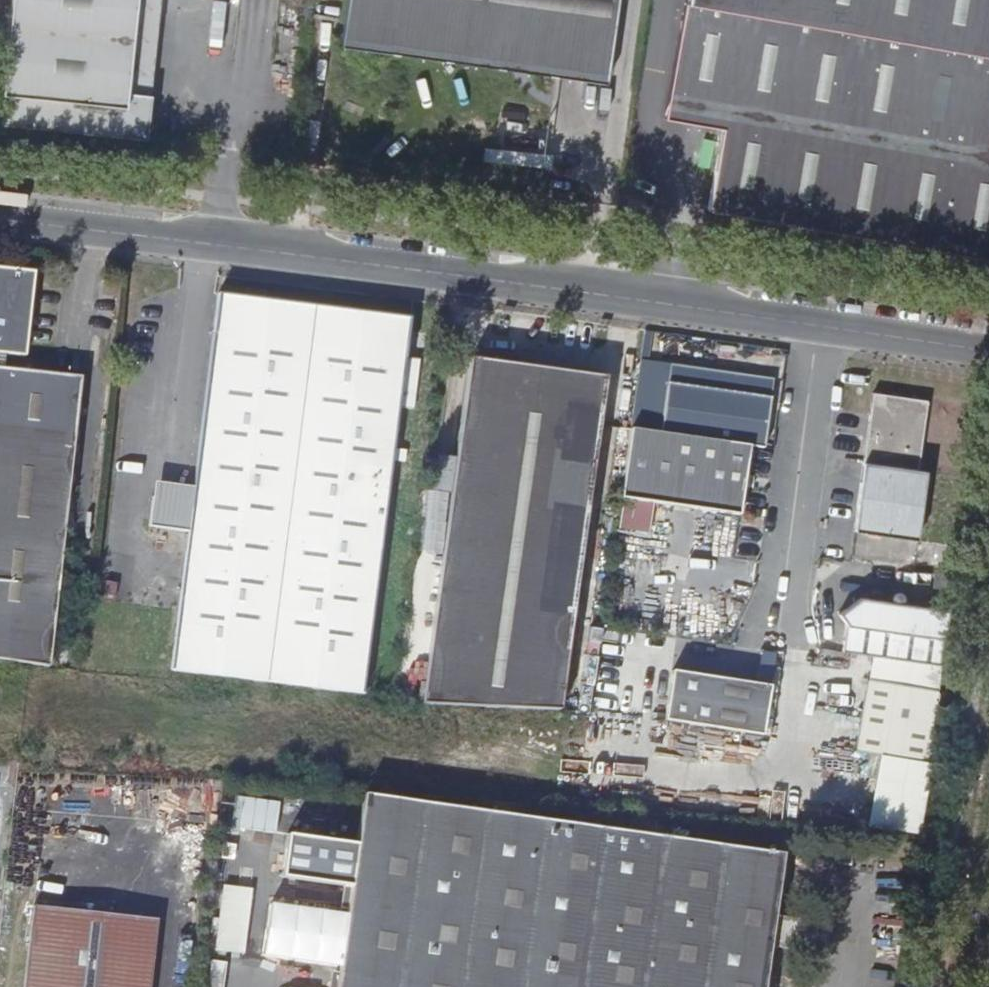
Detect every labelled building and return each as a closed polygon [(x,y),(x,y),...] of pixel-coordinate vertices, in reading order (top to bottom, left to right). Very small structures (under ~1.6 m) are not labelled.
[(0,121),(0,122),(147,139),(150,115),(152,94),(127,92),(138,0),(13,0),(0,121)] [(606,84),(618,0),(350,0),(344,48),(606,84)] [(667,118),(723,129),(712,192),(729,214),(836,232),(940,251),(983,259),(988,255),(988,0),(687,0),(667,118)] [(709,210),(729,214),(712,192),(709,210)] [(26,354),(35,272),(0,268),(0,352),(26,354)] [(197,490),(191,535),(176,647),(173,670),(362,695),(382,552),(409,347),(413,319),(224,294),(197,490)] [(470,361),(423,705),(559,712),(578,574),(605,378),(470,361)] [(749,447),(763,449),(774,380),(671,366),(661,434),(749,447)] [(48,668),(82,378),(0,368),(0,663),(48,668)] [(862,463),(917,470),(927,402),(872,394),(862,463)] [(661,434),(631,430),(622,499),(739,516),(749,447),(661,434)] [(438,454),(436,489),(452,490),(455,455),(438,454)] [(926,471),(917,470),(862,463),(855,509),(861,510),(859,534),(916,542),(926,471)] [(150,529),(191,535),(197,490),(156,484),(150,529)] [(852,533),(859,534),(861,510),(855,509),(852,533)] [(841,651),(940,666),(947,611),(880,602),(869,611),(860,599),(837,614),(845,624),(841,651)] [(880,602),(860,599),(869,611),(880,602)] [(702,727),(763,736),(771,688),(673,673),(665,723),(702,727)] [(935,765),(936,756),(927,754),(937,692),(867,681),(855,752),(935,765)] [(363,794),(356,844),(287,834),(281,877),(350,887),(335,986),(762,986),(781,854),(363,794)] [(239,827),(275,832),(279,802),(244,797),(239,827)] [(248,951),(251,885),(222,883),(219,950),(248,951)] [(35,905),(26,986),(151,986),(159,920),(35,905)] [(768,946),(798,950),(800,938),(770,934),(768,946)]
